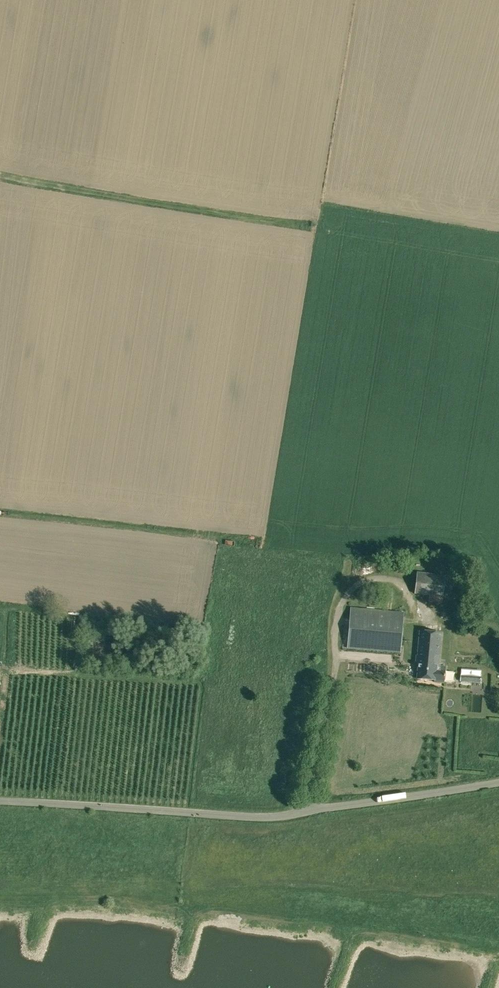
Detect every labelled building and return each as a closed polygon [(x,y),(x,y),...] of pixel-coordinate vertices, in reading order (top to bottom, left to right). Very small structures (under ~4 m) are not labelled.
[(429,596),(442,598),(446,574),(418,571),(414,594),(429,596)] [(404,613),(396,612),(380,611),(350,608),(347,648),(400,653),(404,613)] [(438,664),(440,633),(420,631),(417,664),(418,664),(417,679),(427,680),(434,680),(434,682),(444,683),(445,667),(438,666),(438,664)] [(460,681),(480,683),(481,671),(461,669),(460,681)]
